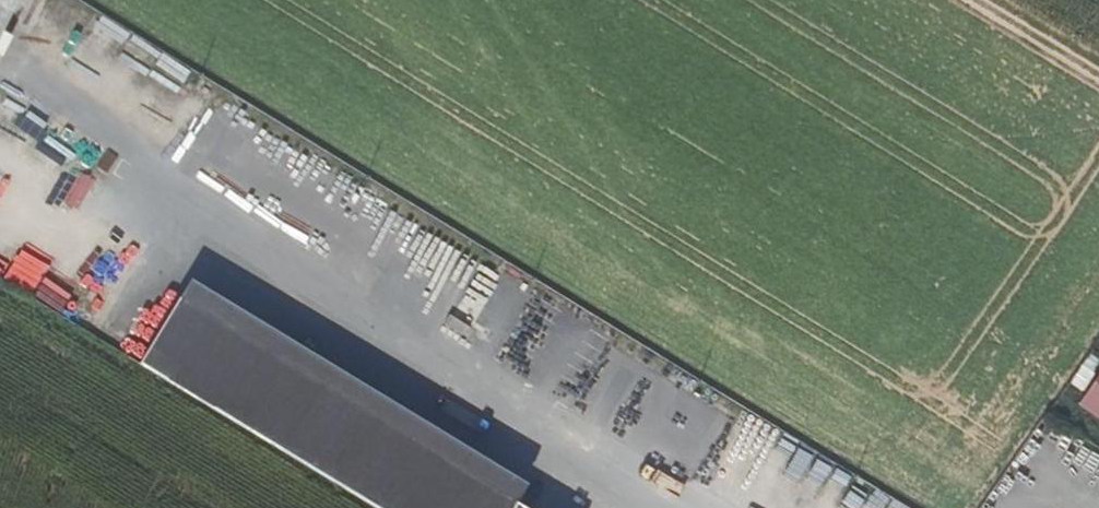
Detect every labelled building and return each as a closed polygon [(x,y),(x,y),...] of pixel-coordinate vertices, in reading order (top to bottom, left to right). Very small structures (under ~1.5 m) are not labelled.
[(18,0),(0,0),(0,39),(18,0)] [(139,362),(379,507),(508,507),(516,495),(176,293),(139,362)] [(1078,407),(1098,421),(1098,377),(1078,407)] [(516,495),(508,507),(537,507),(516,495)]
